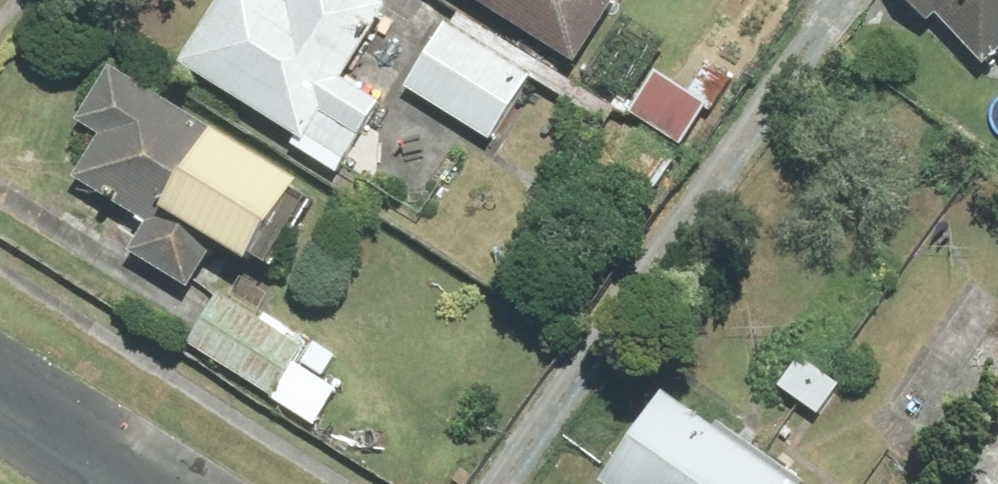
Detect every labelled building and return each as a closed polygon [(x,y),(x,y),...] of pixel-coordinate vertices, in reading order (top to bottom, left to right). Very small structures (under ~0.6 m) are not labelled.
[(181,60),(348,176),(398,103),(353,72),(400,3),(396,0),(222,0),(181,60)] [(592,66),(635,0),(491,0),(592,66)] [(952,17),(997,63),(997,62),(997,0),(909,0),(938,30),(952,17)] [(546,74),(455,14),(409,85),(500,145),(546,74)] [(135,253),(204,299),(245,237),(295,270),(346,194),(122,46),(73,119),(107,142),(85,175),(156,222),(135,253)] [(714,98),(669,66),(640,108),(685,140),(714,98)] [(222,289),(190,335),(313,420),(345,374),(222,289)] [(811,353),(787,384),(825,414),(850,383),(811,353)] [(626,473),(641,483),(827,483),(691,384),(626,473)]
